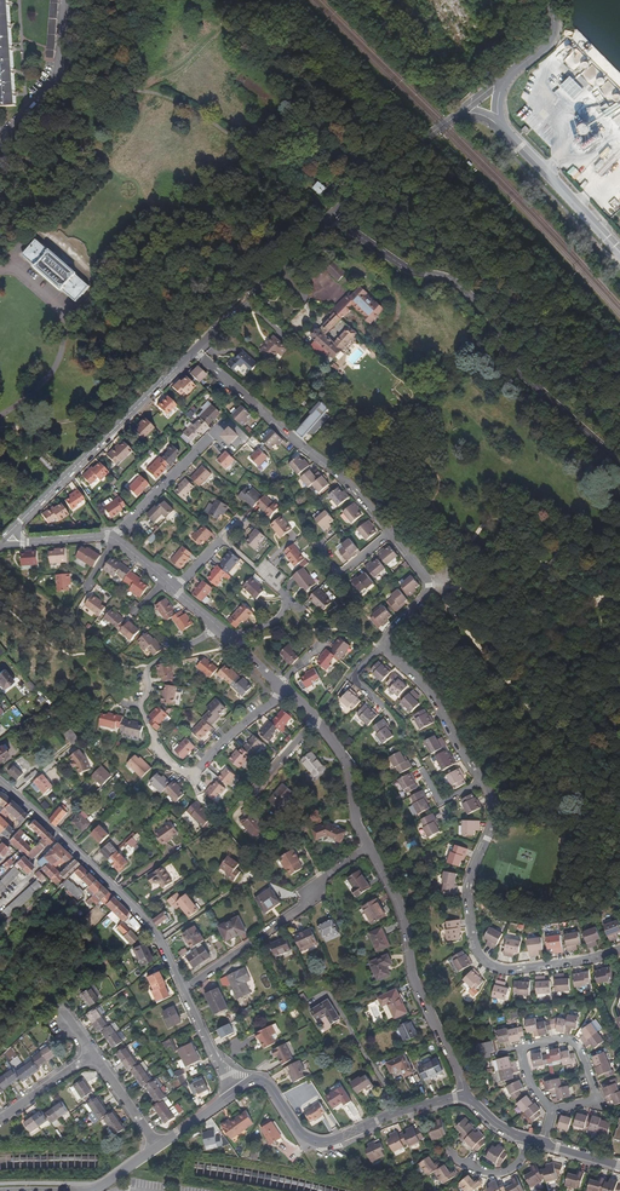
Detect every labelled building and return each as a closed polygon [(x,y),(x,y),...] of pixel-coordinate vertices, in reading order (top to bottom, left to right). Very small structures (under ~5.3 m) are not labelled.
[(1,107),(16,106),(9,0),(0,0),(0,92),(1,107)] [(54,59),(59,0),(51,0),(46,58),(54,59)] [(609,99),(617,90),(573,45),(567,51),(570,54),(563,60),(573,71),(580,64),(585,70),(576,78),(605,108),(607,106),(608,106),(610,104),(596,89),(598,87),(609,99)] [(575,100),(585,90),(571,75),(561,85),(575,100)] [(531,131),(527,135),(545,153),(549,149),(531,131)] [(616,153),(608,160),(605,156),(612,150),(608,146),(599,155),(602,159),(593,167),(602,176),(615,164),(615,165),(619,161),(619,158),(616,153)] [(575,179),(581,173),(573,166),(567,172),(575,179)] [(321,195),(327,188),(319,182),(313,189),(321,195)] [(614,199),(609,203),(617,211),(619,208),(619,205),(614,199)] [(10,237),(13,240),(21,232),(17,229),(15,231),(16,232),(10,237)] [(76,302),(90,287),(77,276),(77,275),(50,250),(49,251),(37,240),(23,255),(36,267),(63,291),(76,302)] [(336,276),(334,277),(338,282),(346,274),(334,262),(328,269),(336,276)] [(327,270),(334,277),(336,276),(328,269),(327,270)] [(335,314),(341,320),(349,311),(350,312),(352,309),(351,309),(353,307),(371,324),(383,310),(361,288),(353,296),(350,294),(330,313),(333,317),(335,314)] [(315,341),(308,349),(309,349),(323,361),(329,354),(333,358),(333,357),(335,359),(357,334),(349,327),(335,343),(333,341),(327,335),(341,320),(335,314),(333,317),(332,316),(320,329),(312,338),(315,341)] [(261,352),(272,361),(278,353),(281,356),(288,349),(274,336),(261,352)] [(252,370),(258,365),(244,352),(234,362),(232,360),(228,365),(237,372),(245,363),(252,370)] [(334,363),(331,366),(337,371),(340,368),(334,363)] [(187,372),(189,373),(192,376),(198,382),(206,374),(197,366),(192,370),(191,369),(187,372)] [(188,379),(186,377),(181,381),(177,385),(176,384),(172,387),(180,395),(183,392),(186,395),(195,386),(188,379)] [(176,405),(167,396),(157,406),(166,415),(176,405)] [(200,418),(207,425),(219,413),(211,405),(207,401),(201,408),(203,410),(197,415),(199,417),(200,418)] [(316,433),(333,413),(322,403),(317,408),(296,433),(298,435),(303,440),(309,433),(316,433)] [(242,406),(232,416),(236,420),(243,426),(246,423),(244,421),(247,419),(251,414),(242,406)] [(190,410),(185,415),(189,419),(194,414),(190,410)] [(142,439),(154,428),(144,418),(140,422),(142,424),(138,427),(134,431),(142,439)] [(201,431),(202,432),(208,426),(207,425),(200,418),(193,425),(192,424),(183,433),(190,441),(195,436),(199,432),(201,431)] [(232,443),(238,437),(231,430),(225,437),(232,443)] [(278,442),(280,444),(283,440),(273,430),(267,436),(265,434),(263,434),(261,436),(261,437),(263,440),(272,449),(276,445),(278,442)] [(125,441),(123,442),(131,450),(133,449),(125,441)] [(119,462),(131,450),(123,442),(119,446),(118,445),(106,456),(114,464),(118,460),(119,462)] [(167,464),(169,466),(175,460),(173,459),(175,457),(179,453),(171,445),(166,450),(168,451),(161,458),(167,464)] [(251,458),(260,467),(268,458),(258,449),(251,458)] [(235,460),(232,457),(227,452),(218,461),(226,469),(235,460)] [(57,478),(66,469),(64,467),(58,472),(43,456),(39,459),(57,478)] [(161,470),(164,468),(167,464),(161,458),(159,457),(146,470),(155,479),(163,472),(161,470)] [(289,464),(299,476),(310,466),(307,462),(305,464),(302,461),(299,457),(294,460),(293,458),(288,462),(290,464),(289,464)] [(108,472),(99,463),(93,468),(90,471),(89,470),(82,477),(90,484),(96,478),(99,481),(108,472)] [(191,478),(199,487),(211,474),(203,466),(191,478)] [(308,488),(313,484),(323,476),(319,472),(314,476),(311,472),(302,480),(308,488)] [(324,475),(323,476),(313,484),(320,493),(329,485),(325,480),(327,478),(324,475)] [(148,484),(140,476),(128,488),(136,496),(148,484)] [(186,479),(180,484),(182,486),(180,487),(176,492),(184,500),(188,495),(187,494),(194,487),(186,479)] [(313,486),(310,488),(316,495),(319,493),(313,486)] [(244,499),(246,501),(253,508),(256,504),(263,498),(253,488),(250,492),(246,488),(239,496),(243,500),(244,499)] [(350,498),(347,494),(345,495),(343,493),(339,488),(330,496),(338,507),(350,498)] [(75,505),(84,499),(77,490),(70,495),(72,496),(70,497),(65,501),(71,510),(76,506),(75,505)] [(263,498),(256,504),(266,513),(265,514),(270,518),(280,507),(275,502),(274,504),(264,496),(263,498)] [(118,510),(121,508),(125,506),(119,497),(112,502),(110,498),(108,498),(101,503),(101,504),(104,508),(103,508),(110,518),(119,512),(118,510)] [(229,506),(225,504),(217,500),(213,506),(209,503),(205,512),(218,520),(221,515),(223,516),(229,506)] [(148,515),(155,522),(163,514),(167,518),(174,511),(166,502),(159,509),(157,507),(148,515)] [(68,514),(61,503),(54,508),(51,510),(50,509),(41,514),(48,523),(56,518),(58,521),(68,514)] [(356,509),(358,507),(355,503),(343,513),(353,524),(362,516),(358,512),(356,509)] [(327,526),(329,524),(334,520),(332,517),(326,511),(315,520),(325,531),(328,528),(327,526)] [(281,517),(271,525),(282,538),(292,529),(281,517)] [(358,530),(367,541),(376,533),(373,529),(370,526),(372,525),(369,521),(366,523),(365,521),(357,527),(359,529),(358,530)] [(144,533),(138,527),(134,531),(140,537),(144,533)] [(207,540),(213,534),(204,527),(197,534),(196,533),(191,538),(200,545),(204,540),(206,539),(207,540)] [(265,537),(261,533),(256,529),(251,535),(252,536),(251,538),(246,542),(255,550),(259,545),(258,544),(265,537)] [(339,551),(347,561),(352,557),(351,556),(355,553),(358,550),(350,539),(348,537),(344,540),(346,542),(342,545),(343,547),(339,551)] [(293,544),(285,551),(288,554),(290,557),(288,558),(295,567),(305,559),(293,544)] [(391,546),(386,550),(384,553),(382,551),(378,554),(387,565),(399,556),(391,546)] [(94,568),(101,556),(91,550),(89,552),(86,550),(82,547),(76,557),(94,568)] [(186,559),(188,557),(191,553),(183,547),(171,561),(180,569),(188,561),(186,559)] [(67,562),(66,549),(60,549),(61,552),(55,552),(50,552),(51,563),(67,562)] [(22,566),(39,565),(37,551),(31,552),(32,554),(26,554),(21,555),(22,566)] [(220,568),(228,574),(240,560),(230,552),(223,560),(225,562),(223,564),(220,568)] [(122,566),(119,564),(111,558),(104,569),(114,577),(117,574),(125,580),(130,572),(131,570),(123,564),(122,566)] [(306,560),(300,565),(303,569),(303,568),(309,564),(306,560)] [(386,569),(378,560),(374,563),(371,566),(369,564),(366,567),(375,578),(386,569)] [(231,577),(228,574),(220,568),(218,566),(212,572),(214,573),(212,575),(208,579),(217,587),(221,582),(220,581),(223,577),(228,581),(231,577)] [(303,569),(293,576),(302,589),(304,588),(307,591),(316,584),(303,568),(303,569)] [(138,579),(139,578),(130,572),(125,580),(124,581),(132,587),(130,590),(140,598),(148,587),(140,581),(138,579)] [(374,584),(366,573),(362,576),(358,579),(357,577),(352,582),(361,592),(365,588),(367,590),(374,584)] [(71,581),(71,574),(68,574),(57,575),(59,592),(69,591),(69,585),(69,581),(71,581)] [(413,591),(416,589),(420,585),(412,576),(401,585),(411,596),(415,593),(413,591)] [(252,577),(243,587),(257,599),(264,592),(260,588),(261,586),(252,577)] [(212,589),(203,581),(198,588),(196,590),(193,594),(202,602),(212,589)] [(318,589),(309,598),(318,607),(320,606),(324,610),(332,603),(318,589)] [(400,606),(404,603),(408,600),(399,590),(392,596),(393,597),(388,601),(397,612),(402,608),(400,606)] [(85,605),(100,616),(106,608),(101,604),(97,601),(99,600),(93,595),(85,605)] [(167,621),(172,618),(175,615),(172,611),(170,608),(172,607),(166,599),(156,606),(167,621)] [(253,613),(244,604),(228,621),(236,628),(243,621),(245,622),(253,613)] [(385,622),(388,619),(392,616),(384,606),(373,615),(383,627),(386,624),(385,622)] [(110,622),(117,629),(123,622),(125,620),(118,614),(117,616),(116,615),(111,611),(104,619),(101,622),(101,624),(104,626),(105,626),(108,623),(110,622)] [(186,619),(184,615),(181,611),(175,615),(172,618),(182,632),(193,624),(189,618),(186,619)] [(130,626),(127,624),(126,625),(123,622),(117,629),(116,630),(119,633),(121,632),(131,641),(140,631),(132,624),(130,626)] [(155,642),(153,640),(148,633),(138,641),(145,650),(148,648),(154,656),(163,649),(157,641),(155,642)] [(334,649),(331,653),(335,656),(339,660),(350,647),(340,638),(334,645),(336,647),(334,649)] [(292,665),(299,658),(292,651),(293,650),(288,645),(281,653),(285,658),(284,659),(291,666),(292,665)] [(331,653),(326,649),(321,656),(323,657),(321,658),(317,663),(326,671),(330,665),(329,664),(334,658),(338,661),(339,660),(335,656),(331,653)] [(422,667),(429,659),(422,652),(415,660),(422,667)] [(211,678),(218,669),(204,658),(197,667),(211,678)] [(382,683),(392,671),(386,666),(384,668),(378,662),(371,671),(374,674),(373,675),(382,683)] [(161,674),(162,677),(163,682),(173,680),(170,663),(157,665),(159,675),(161,674)] [(231,685),(238,677),(238,676),(232,671),(231,672),(230,671),(225,666),(217,675),(222,679),(223,678),(231,685)] [(319,679),(314,669),(307,673),(308,675),(306,676),(300,679),(301,680),(297,682),(302,690),(312,685),(311,683),(319,679)] [(0,673),(0,684),(5,689),(14,683),(4,670),(0,673)] [(399,681),(401,679),(396,675),(387,685),(392,689),(389,692),(394,696),(395,695),(399,698),(408,688),(402,683),(401,683),(399,681)] [(244,682),(242,680),(238,677),(231,685),(230,685),(243,697),(252,687),(246,681),(244,682)] [(33,691),(34,690),(37,688),(31,681),(28,684),(32,688),(31,689),(33,691)] [(177,686),(166,685),(165,691),(165,696),(163,695),(162,703),(174,705),(177,686)] [(352,711),(360,702),(354,697),(356,695),(350,690),(340,701),(349,709),(352,711)] [(413,690),(401,702),(412,713),(420,704),(417,701),(414,698),(418,695),(413,690)] [(203,718),(204,719),(211,726),(218,719),(216,718),(219,715),(226,708),(216,699),(207,708),(210,711),(203,718)] [(168,708),(165,712),(159,706),(154,712),(156,713),(153,715),(151,718),(153,720),(150,723),(157,730),(160,727),(159,725),(168,715),(167,714),(168,712),(169,713),(173,709),(168,708)] [(369,726),(379,715),(373,710),(371,711),(365,706),(357,715),(361,718),(360,718),(369,726)] [(426,709),(416,714),(418,718),(417,719),(423,729),(436,722),(432,715),(430,716),(426,709)] [(272,723),(278,728),(281,730),(292,717),(283,710),(272,723)] [(112,716),(108,715),(102,714),(102,716),(100,725),(115,729),(116,728),(121,729),(123,719),(124,717),(113,714),(112,716)] [(133,724),(134,722),(123,719),(121,729),(120,730),(125,731),(125,733),(141,737),(144,727),(138,725),(133,724)] [(212,728),(211,726),(204,719),(192,732),(200,740),(212,728)] [(384,728),(386,726),(386,725),(380,720),(371,730),(377,735),(376,737),(384,744),(392,735),(388,731),(384,728)] [(272,736),(278,728),(272,723),(270,721),(264,727),(266,728),(264,730),(260,735),(268,742),(273,737),(272,736)] [(76,743),(80,740),(71,729),(65,734),(74,745),(76,743)] [(243,749),(251,755),(252,757),(264,743),(255,736),(243,749)] [(425,742),(431,755),(446,746),(443,741),(439,744),(437,740),(435,736),(425,742)] [(195,747),(187,739),(175,751),(183,759),(195,747)] [(8,755),(1,746),(0,747),(0,761),(8,755)] [(235,753),(229,760),(239,768),(251,755),(243,749),(242,748),(239,752),(237,755),(235,753)] [(80,750),(70,757),(74,762),(72,763),(75,767),(76,766),(80,774),(91,769),(87,758),(80,750)] [(444,771),(457,763),(453,756),(451,757),(447,751),(437,756),(439,760),(438,760),(444,771)] [(406,762),(404,763),(402,759),(399,753),(388,760),(393,770),(395,769),(399,775),(410,769),(406,762)] [(313,773),(322,766),(312,754),(303,761),(313,773)] [(141,762),(139,759),(136,756),(128,764),(142,778),(152,768),(143,760),(141,762)] [(12,763),(4,768),(10,772),(15,766),(12,763)] [(15,766),(10,772),(18,780),(24,773),(15,766)] [(103,786),(113,776),(102,766),(92,775),(103,786)] [(325,769),(322,766),(313,773),(315,776),(325,769)] [(455,789),(466,783),(462,777),(464,776),(460,768),(447,776),(453,786),(454,785),(455,789)] [(219,778),(228,785),(236,776),(227,769),(219,778)] [(30,775),(32,779),(39,773),(36,770),(30,775)] [(164,780),(161,777),(158,774),(150,781),(162,794),(163,792),(171,784),(166,779),(164,780)] [(411,774),(398,781),(403,791),(404,791),(406,794),(417,789),(413,782),(415,781),(411,774)] [(44,775),(36,782),(45,793),(53,786),(44,775)] [(174,781),(171,784),(163,792),(175,804),(184,795),(180,790),(177,787),(178,786),(174,781)] [(212,788),(210,787),(205,793),(214,800),(220,793),(222,794),(226,789),(217,782),(213,786),(212,788)] [(272,804),(280,811),(294,794),(283,784),(269,801),(266,798),(263,801),(269,807),(272,804)] [(427,798),(423,790),(411,797),(415,804),(413,805),(419,814),(429,808),(427,803),(424,799),(426,798),(427,798)] [(0,791),(0,805),(4,808),(11,800),(3,793),(0,791)] [(469,814),(482,807),(478,800),(477,801),(473,794),(462,800),(464,803),(463,804),(469,814)] [(62,802),(67,807),(71,804),(65,799),(62,802)] [(11,800),(4,808),(0,812),(6,816),(9,813),(21,823),(27,815),(22,810),(11,800)] [(45,801),(41,805),(46,810),(50,806),(45,801)] [(205,810),(197,801),(187,811),(202,826),(203,825),(206,822),(210,818),(207,815),(203,811),(205,810)] [(57,826),(58,825),(68,813),(65,810),(67,808),(63,804),(50,819),(49,820),(57,826)] [(251,812),(253,811),(248,806),(242,811),(246,816),(241,821),(255,838),(266,828),(256,815),(255,816),(251,812)] [(84,811),(81,814),(86,819),(89,816),(84,811)] [(6,816),(0,812),(0,832),(4,836),(6,838),(14,830),(3,820),(6,816)] [(439,820),(435,813),(423,819),(428,826),(425,827),(431,837),(442,831),(439,826),(436,821),(438,820),(439,820)] [(91,824),(86,819),(81,814),(74,821),(79,827),(83,831),(91,824)] [(38,842),(44,847),(48,843),(49,844),(54,838),(48,832),(34,819),(28,825),(42,838),(38,842)] [(212,822),(209,819),(206,822),(203,825),(206,829),(212,822)] [(480,827),(480,821),(463,821),(463,835),(475,835),(475,831),(475,827),(480,827)] [(165,841),(170,837),(178,831),(171,822),(155,834),(163,846),(167,843),(165,841)] [(341,842),(346,831),(327,823),(313,830),(318,840),(328,836),(341,842)] [(101,843),(110,835),(101,826),(98,829),(97,828),(95,829),(96,830),(93,834),(101,843)] [(25,856),(26,855),(32,848),(23,840),(25,838),(22,836),(24,834),(19,830),(9,841),(20,850),(25,856)] [(126,844),(127,843),(136,834),(134,833),(124,842),(126,844)] [(137,833),(136,834),(127,843),(132,848),(134,846),(136,848),(138,845),(136,844),(140,840),(140,839),(139,837),(140,836),(137,833)] [(3,857),(10,848),(2,842),(0,845),(0,854),(3,857)] [(31,860),(44,847),(38,842),(36,845),(32,848),(26,855),(31,860)] [(38,864),(42,867),(48,862),(51,865),(67,851),(61,846),(57,842),(43,857),(41,856),(38,859),(38,864)] [(109,859),(118,851),(126,844),(124,842),(117,849),(110,843),(101,851),(109,859)] [(463,856),(465,857),(466,857),(469,849),(456,845),(453,853),(451,852),(448,862),(460,866),(462,861),(463,856)] [(291,875),(303,868),(299,861),(300,861),(294,850),(280,859),(286,869),(288,868),(291,875)] [(72,856),(67,851),(51,865),(48,862),(42,867),(41,868),(57,884),(63,878),(79,864),(75,860),(75,859),(60,872),(55,868),(60,863),(61,864),(65,861),(72,856)] [(129,862),(118,851),(109,859),(114,864),(113,865),(115,868),(116,866),(120,870),(129,862)] [(12,856),(4,864),(8,868),(14,862),(12,859),(14,858),(12,856)] [(35,866),(24,857),(23,856),(15,864),(17,866),(19,865),(28,874),(35,866)] [(227,876),(235,881),(241,872),(237,869),(240,864),(229,857),(221,867),(229,873),(227,876)] [(81,865),(80,865),(73,872),(88,886),(96,879),(89,873),(81,865)] [(6,887),(20,872),(14,866),(0,881),(0,882),(6,887)] [(164,888),(173,882),(163,867),(146,878),(151,885),(156,882),(156,883),(158,883),(159,883),(160,883),(164,888)] [(45,877),(39,871),(35,875),(41,881),(45,877)] [(357,896),(370,888),(368,884),(367,885),(359,872),(348,879),(355,890),(354,891),(357,896)] [(455,885),(456,880),(457,874),(445,872),(443,883),(445,883),(443,891),(456,894),(458,885),(457,885),(455,885)] [(70,891),(76,897),(77,898),(83,891),(79,887),(78,888),(72,883),(67,878),(60,885),(62,887),(64,885),(70,891)] [(93,895),(94,894),(103,886),(99,883),(96,879),(88,886),(86,889),(93,895)] [(37,892),(43,887),(37,880),(31,886),(37,892)] [(12,915),(36,893),(30,886),(3,911),(9,917),(12,915)] [(105,904),(113,896),(110,893),(103,886),(94,894),(105,904)] [(273,905),(274,907),(280,902),(271,889),(256,899),(265,911),(273,905)] [(190,917),(199,911),(187,895),(182,899),(178,894),(168,901),(175,909),(176,908),(177,909),(181,906),(190,917)] [(93,895),(90,898),(93,901),(97,905),(99,902),(93,895)] [(113,896),(105,904),(121,920),(125,921),(128,916),(130,913),(113,896)] [(73,907),(77,902),(73,899),(70,902),(69,903),(73,907)] [(372,924),(387,916),(377,899),(363,907),(372,924)] [(166,911),(154,920),(158,926),(166,920),(169,918),(167,914),(168,913),(166,911)] [(0,926),(0,932),(8,925),(16,919),(12,915),(9,917),(1,925),(0,926)] [(143,926),(134,916),(132,918),(137,924),(141,929),(143,926)] [(226,941),(246,932),(239,916),(219,926),(226,941)] [(333,936),(339,933),(334,920),(318,926),(323,938),(332,934),(333,936)] [(459,928),(460,928),(461,928),(460,920),(447,921),(448,930),(446,930),(448,941),(460,939),(459,933),(459,928)] [(604,925),(610,941),(615,939),(614,934),(617,933),(619,932),(619,928),(617,921),(604,925)] [(123,936),(131,945),(139,938),(130,930),(122,922),(117,927),(125,935),(123,936)] [(193,949),(201,943),(204,941),(194,927),(183,934),(193,949)] [(377,951),(390,946),(382,928),(369,933),(377,951)] [(596,928),(583,932),(588,948),(594,946),(593,941),(596,940),(600,939),(596,928)] [(312,944),(313,946),(318,944),(311,929),(295,936),(301,948),(312,944)] [(491,943),(489,948),(495,951),(503,936),(490,929),(484,939),(488,941),(491,943)] [(574,944),(577,943),(582,942),(578,931),(564,935),(570,952),(576,949),(574,944)] [(557,953),(563,953),(561,935),(547,938),(548,948),(553,947),(556,947),(557,953)] [(276,956),(291,950),(286,938),(271,944),(276,956)] [(511,951),(515,952),(519,953),(522,941),(507,938),(504,955),(510,956),(511,951)] [(535,950),(539,949),(543,949),(542,938),(528,940),(530,957),(536,956),(535,950)] [(141,945),(149,961),(152,959),(144,943),(141,945)] [(210,957),(201,943),(193,949),(186,954),(194,967),(210,957)] [(141,965),(149,961),(141,945),(133,949),(141,965)] [(186,948),(179,952),(181,956),(188,951),(186,948)] [(463,951),(453,957),(455,961),(454,962),(460,972),(473,964),(469,957),(467,958),(463,951)] [(378,980),(391,975),(387,967),(393,964),(388,954),(370,962),(378,980)] [(229,977),(238,998),(250,993),(245,982),(250,980),(245,968),(232,974),(233,975),(229,977)] [(594,969),(598,984),(609,982),(609,980),(613,979),(610,968),(603,970),(602,968),(594,969)] [(480,974),(474,969),(464,980),(472,988),(468,992),(474,997),(479,992),(477,990),(484,982),(479,976),(480,974)] [(573,973),(575,988),(586,986),(586,985),(591,984),(589,973),(581,974),(581,971),(573,973)] [(156,1001),(168,995),(163,985),(164,985),(158,972),(147,977),(153,990),(151,991),(156,1001)] [(555,975),(556,992),(570,991),(569,979),(565,980),(561,980),(561,975),(555,975)] [(542,983),(542,977),(536,978),(537,995),(551,994),(551,982),(546,983),(542,983)] [(502,987),(503,982),(497,980),(492,997),(507,1001),(510,989),(505,988),(502,987)] [(514,994),(514,995),(518,995),(518,996),(530,996),(530,981),(522,981),(522,983),(514,983),(514,994)] [(89,987),(80,993),(88,1005),(98,999),(102,996),(94,984),(89,987)] [(215,1014),(227,1008),(218,989),(206,995),(215,1014)] [(395,1019),(408,1013),(397,989),(378,998),(382,1006),(387,1004),(395,1019)] [(304,1003),(308,1000),(303,993),(299,996),(304,1003)] [(332,1024),(340,1018),(328,999),(311,1011),(317,1021),(326,1015),(332,1024)] [(171,1026),(182,1021),(175,1007),(164,1012),(171,1026)] [(93,1023),(103,1016),(97,1008),(87,1014),(93,1023)] [(568,1014),(567,1019),(565,1032),(570,1032),(571,1027),(577,1028),(579,1016),(568,1014)] [(100,1031),(102,1030),(109,1025),(103,1016),(93,1023),(100,1031)] [(557,1030),(565,1032),(567,1019),(559,1017),(549,1019),(551,1029),(557,1028),(557,1030)] [(540,1036),(537,1022),(536,1019),(525,1021),(528,1033),(533,1032),(535,1037),(540,1036)] [(547,1030),(551,1029),(549,1019),(537,1022),(540,1036),(548,1034),(547,1030)] [(405,1041),(418,1035),(411,1021),(398,1027),(405,1041)] [(108,1039),(116,1033),(116,1032),(121,1029),(116,1022),(111,1025),(110,1024),(109,1025),(102,1030),(108,1039)] [(581,1038),(584,1042),(598,1032),(592,1023),(582,1030),(586,1035),(581,1038)] [(218,1030),(222,1039),(234,1033),(230,1024),(218,1030)] [(265,1049),(276,1043),(272,1035),(275,1033),(271,1026),(256,1034),(258,1039),(260,1039),(265,1049)] [(520,1037),(524,1036),(522,1027),(508,1030),(511,1043),(521,1041),(520,1037)] [(493,1032),(495,1041),(496,1044),(506,1042),(507,1044),(511,1043),(508,1030),(508,1029),(493,1032)] [(605,1041),(598,1032),(584,1042),(587,1047),(592,1044),(595,1048),(605,1041)] [(122,1041),(116,1033),(108,1039),(114,1047),(122,1041)] [(178,1050),(172,1038),(165,1042),(168,1046),(171,1044),(172,1046),(174,1052),(178,1050)] [(498,1051),(497,1050),(496,1044),(495,1041),(483,1044),(486,1059),(495,1057),(494,1052),(498,1051)] [(184,1058),(197,1052),(192,1043),(179,1049),(184,1058)] [(283,1065),(294,1059),(286,1044),(273,1051),(276,1057),(278,1056),(283,1065)] [(57,1054),(50,1045),(41,1051),(47,1060),(57,1054)] [(123,1062),(132,1056),(126,1047),(117,1053),(123,1062)] [(561,1052),(560,1049),(550,1051),(551,1055),(547,1056),(549,1064),(553,1063),(552,1062),(562,1060),(561,1052)] [(561,1052),(562,1060),(563,1064),(576,1062),(574,1053),(570,1054),(569,1050),(561,1052)] [(41,1051),(33,1058),(34,1059),(39,1066),(47,1060),(41,1051)] [(201,1060),(197,1052),(184,1058),(188,1067),(201,1060)] [(534,1068),(549,1064),(547,1056),(542,1057),(541,1053),(531,1055),(534,1068)] [(595,1068),(608,1063),(604,1053),(593,1057),(595,1063),(594,1064),(595,1068)] [(405,1076),(413,1072),(405,1055),(387,1064),(391,1073),(402,1068),(405,1076)] [(129,1071),(131,1069),(138,1064),(132,1056),(123,1062),(129,1071)] [(497,1060),(500,1070),(517,1066),(516,1062),(511,1063),(509,1057),(497,1060)] [(40,1068),(39,1066),(34,1059),(25,1065),(31,1074),(40,1068)] [(437,1059),(433,1060),(423,1065),(419,1066),(425,1080),(443,1072),(437,1059)] [(140,1063),(138,1064),(131,1069),(137,1078),(146,1071),(150,1069),(144,1061),(141,1064),(140,1063)] [(294,1084),(304,1079),(302,1073),(305,1072),(300,1062),(286,1068),(294,1084)] [(606,1078),(615,1075),(613,1071),(612,1071),(608,1063),(595,1068),(599,1077),(605,1074),(606,1078)] [(25,1065),(16,1071),(20,1077),(23,1081),(31,1074),(25,1065)] [(518,1072),(517,1066),(500,1070),(495,1071),(498,1082),(502,1081),(503,1082),(514,1079),(513,1073),(518,1072)] [(16,1071),(14,1068),(5,1074),(11,1083),(20,1077),(16,1071)] [(175,1073),(177,1076),(181,1083),(185,1081),(182,1075),(185,1074),(182,1069),(175,1073)] [(137,1078),(143,1087),(145,1086),(153,1080),(146,1071),(137,1078)] [(0,1077),(0,1086),(2,1089),(11,1083),(5,1074),(0,1077)] [(367,1090),(373,1086),(366,1076),(361,1079),(360,1077),(352,1083),(358,1093),(366,1088),(367,1090)] [(154,1079),(153,1080),(145,1086),(151,1094),(160,1088),(163,1086),(158,1078),(155,1080),(154,1079)] [(83,1079),(74,1085),(77,1089),(73,1092),(79,1100),(83,1098),(85,1101),(94,1095),(83,1079)] [(199,1094),(208,1089),(203,1079),(189,1085),(194,1095),(198,1093),(199,1094)] [(546,1091),(550,1090),(562,1087),(560,1079),(544,1083),(546,1091)] [(607,1097),(619,1092),(617,1083),(618,1083),(616,1079),(608,1082),(609,1086),(603,1089),(607,1097)] [(520,1080),(507,1087),(513,1098),(521,1094),(519,1090),(524,1088),(520,1080)] [(334,1092),(336,1090),(337,1091),(343,1087),(340,1083),(332,1089),(334,1092)] [(160,1088),(151,1094),(157,1103),(162,1100),(166,1097),(164,1093),(168,1090),(164,1085),(163,1086),(160,1088)] [(567,1086),(562,1087),(550,1090),(552,1096),(557,1095),(558,1100),(570,1097),(567,1086)] [(345,1106),(352,1102),(343,1087),(337,1091),(336,1090),(334,1092),(326,1097),(334,1110),(340,1106),(339,1105),(343,1102),(345,1106)] [(619,1092),(607,1097),(609,1102),(614,1100),(616,1105),(619,1104),(619,1092)] [(91,1113),(94,1110),(103,1104),(97,1096),(88,1102),(85,1104),(91,1113)] [(154,1107),(153,1108),(155,1111),(157,1110),(160,1114),(169,1108),(173,1105),(167,1096),(166,1097),(162,1100),(157,1103),(153,1106),(154,1107)] [(524,1112),(525,1112),(535,1103),(532,1100),(531,1101),(527,1096),(517,1104),(524,1112)] [(59,1116),(68,1110),(62,1101),(60,1103),(59,1101),(56,1103),(57,1104),(53,1107),(59,1116)] [(319,1117),(322,1115),(326,1112),(320,1103),(304,1112),(311,1122),(314,1120),(315,1121),(320,1118),(319,1117)] [(354,1117),(359,1114),(352,1103),(347,1106),(354,1117)] [(541,1110),(535,1103),(525,1112),(534,1122),(540,1116),(537,1113),(541,1110)] [(96,1122),(104,1117),(109,1113),(103,1104),(94,1110),(95,1111),(91,1114),(96,1122)] [(346,1106),(344,1108),(351,1119),(353,1117),(346,1106)] [(53,1107),(44,1113),(51,1123),(52,1122),(55,1126),(61,1122),(58,1117),(59,1116),(53,1107)] [(166,1123),(175,1117),(169,1108),(160,1114),(166,1123)] [(51,1123),(44,1113),(42,1110),(33,1116),(39,1125),(42,1129),(51,1123)] [(256,1122),(248,1110),(230,1122),(228,1120),(221,1125),(231,1139),(232,1139),(256,1122)] [(110,1126),(119,1119),(112,1111),(109,1113),(104,1117),(110,1126)] [(585,1127),(586,1125),(589,1116),(589,1114),(585,1112),(584,1114),(578,1113),(575,1124),(585,1127)] [(589,1129),(598,1131),(602,1117),(593,1115),(592,1117),(589,1116),(586,1125),(590,1126),(589,1129)] [(39,1125),(33,1116),(24,1122),(30,1131),(39,1125)] [(569,1131),(573,1118),(568,1116),(568,1118),(561,1116),(558,1128),(569,1131)] [(606,1119),(602,1117),(598,1131),(608,1134),(612,1122),(606,1121),(606,1119)] [(436,1119),(437,1124),(438,1126),(435,1126),(429,1128),(433,1139),(444,1136),(443,1134),(446,1133),(442,1118),(436,1119)] [(459,1138),(463,1142),(464,1140),(469,1135),(473,1131),(475,1130),(472,1127),(474,1126),(465,1118),(457,1127),(461,1131),(463,1133),(462,1135),(459,1138)] [(113,1137),(125,1128),(119,1119),(110,1126),(110,1127),(107,1129),(113,1137)] [(261,1125),(263,1128),(271,1123),(269,1120),(261,1125)] [(282,1137),(272,1122),(271,1123),(263,1128),(262,1129),(271,1144),(282,1137)] [(410,1133),(407,1134),(404,1135),(408,1143),(410,1147),(421,1142),(419,1140),(424,1137),(419,1128),(415,1130),(413,1127),(408,1129),(410,1133)] [(217,1136),(216,1129),(204,1132),(207,1145),(218,1142),(219,1146),(224,1145),(222,1135),(217,1136)] [(478,1136),(476,1134),(473,1131),(469,1135),(464,1140),(473,1149),(474,1147),(478,1151),(485,1143),(482,1139),(485,1137),(481,1133),(478,1136)] [(394,1138),(391,1139),(389,1140),(394,1152),(404,1147),(404,1145),(408,1143),(404,1135),(403,1133),(399,1135),(397,1132),(392,1134),(394,1138)] [(372,1148),(370,1148),(366,1150),(371,1161),(384,1155),(382,1150),(384,1149),(379,1139),(370,1144),(372,1148)] [(498,1149),(496,1148),(493,1146),(486,1157),(496,1163),(498,1161),(502,1164),(507,1155),(503,1152),(505,1149),(500,1146),(498,1149)] [(252,1149),(249,1157),(257,1160),(260,1151),(252,1149)] [(434,1165),(433,1162),(429,1157),(419,1164),(425,1173),(427,1172),(429,1175),(434,1172),(442,1166),(439,1161),(436,1164),(434,1165)] [(549,1168),(547,1169),(543,1170),(545,1178),(546,1182),(558,1179),(556,1173),(560,1174),(563,1166),(554,1163),(548,1164),(549,1168)] [(545,1178),(543,1170),(539,1171),(536,1164),(530,1167),(532,1170),(533,1172),(531,1173),(525,1176),(531,1187),(542,1181),(542,1178),(545,1178)] [(448,1170),(444,1165),(442,1166),(434,1172),(441,1182),(442,1181),(444,1184),(458,1175),(455,1170),(451,1172),(449,1173),(448,1170)] [(579,1170),(578,1174),(578,1176),(575,1175),(569,1174),(565,1185),(576,1188),(577,1187),(580,1188),(585,1172),(579,1170)] [(476,1182),(474,1183),(472,1181),(468,1176),(459,1183),(465,1190),(468,1190),(474,1190),(483,1184),(479,1179),(476,1182)] [(506,1189),(507,1190),(524,1190),(516,1177),(511,1179),(513,1183),(514,1185),(512,1186),(506,1189)] [(606,1182),(607,1178),(601,1177),(600,1180),(599,1182),(597,1182),(591,1180),(587,1190),(603,1190),(606,1182)] [(617,1185),(618,1181),(611,1179),(610,1183),(607,1182),(606,1182),(603,1190),(619,1190),(619,1186),(617,1185)] [(491,1188),(488,1189),(488,1190),(507,1190),(506,1189),(502,1181),(498,1184),(496,1180),(491,1183),(493,1187),(491,1188)]
